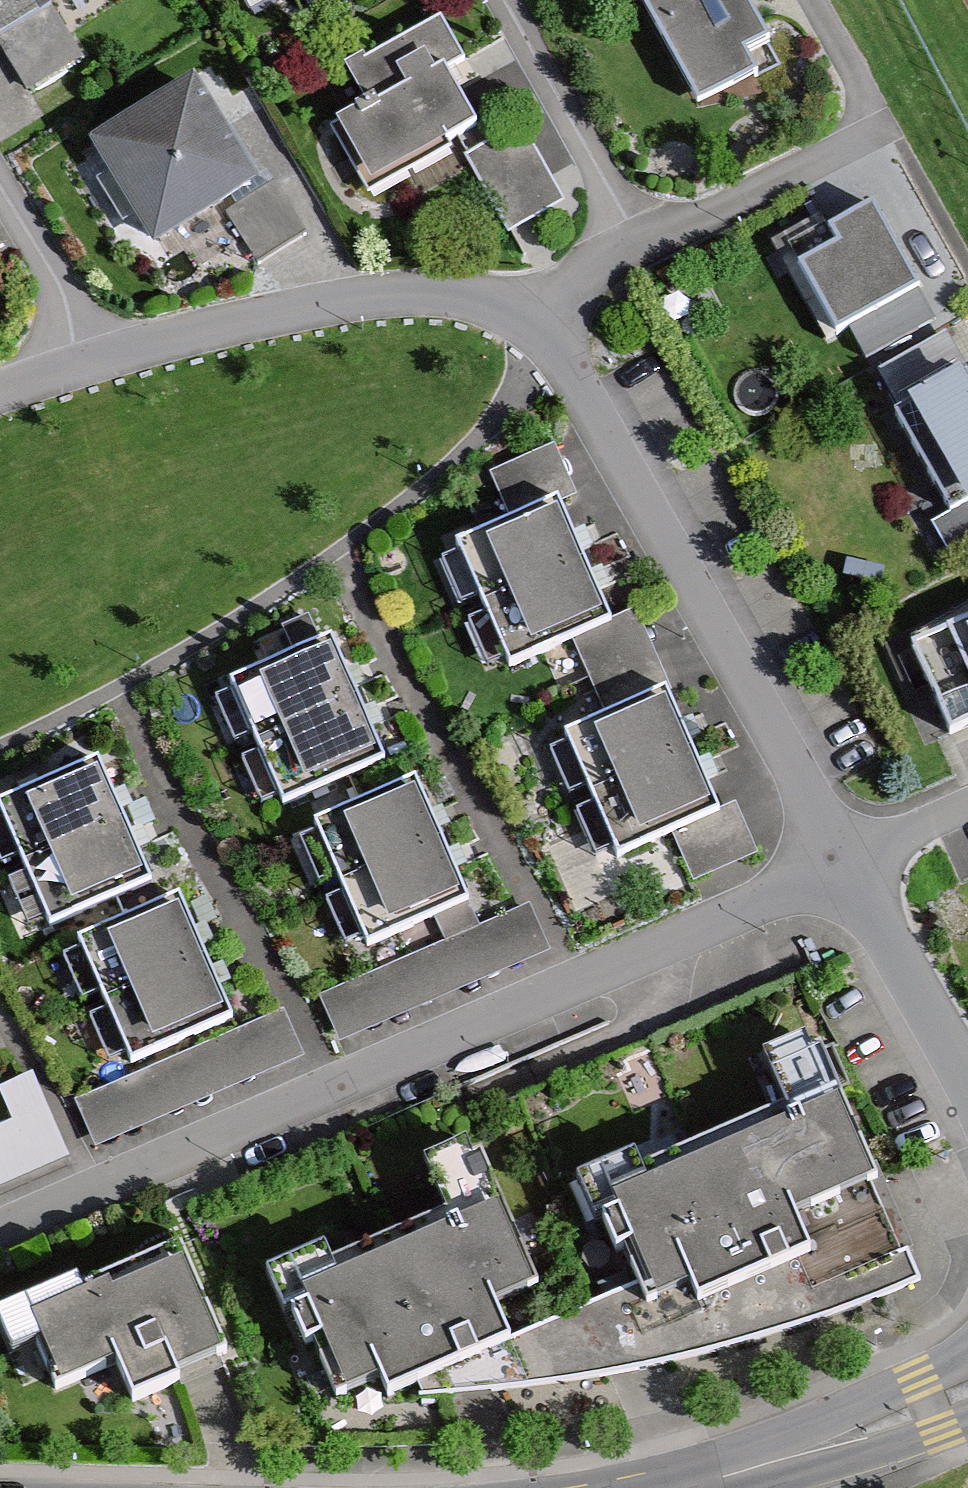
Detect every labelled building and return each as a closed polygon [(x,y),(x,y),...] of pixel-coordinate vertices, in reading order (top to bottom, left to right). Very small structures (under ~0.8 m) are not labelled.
[(64,0),(0,0),(0,38),(64,0)] [(299,11),(318,0),(292,0),(299,11)] [(693,120),(756,86),(743,63),(762,52),(734,0),(627,0),(693,120)] [(457,70),(434,25),(335,76),(355,116),(320,134),(357,204),(442,161),(438,152),(464,139),(434,81),(457,70)] [(253,185),(183,86),(79,159),(148,258),(253,185)] [(555,208),(515,138),(464,167),(504,237),(555,208)] [(862,209),(773,261),(827,354),(916,303),(862,209)] [(943,519),(967,503),(967,400),(952,375),(881,420),(943,519)] [(561,538),(546,509),(447,553),(504,680),(603,636),(589,603),(561,538)] [(940,742),(967,731),(967,624),(903,652),(940,742)] [(336,678),(322,648),(221,693),(276,816),(378,770),(364,740),(336,678)] [(666,727),(653,700),(556,745),(611,866),(709,821),(695,791),(666,727)] [(47,932),(149,889),(136,859),(110,797),(98,770),(0,812),(0,823),(47,932)] [(421,818),(408,787),(302,833),(354,953),(460,907),(445,873),(421,818)] [(544,955),(523,907),(329,992),(350,1040),(544,955)] [(181,939),(168,910),(70,953),(122,1072),(220,1029),(206,997),(181,939)] [(294,1063),(273,1015),(79,1100),(100,1148),(294,1063)] [(859,1187),(805,1060),(797,1063),(789,1045),(746,1063),(768,1115),(626,1175),(620,1162),(560,1187),(593,1265),(607,1259),(630,1315),(672,1297),(678,1312),(796,1262),(778,1221),(859,1187)] [(0,1133),(0,1191),(64,1162),(26,1080),(0,1091),(0,1098),(13,1127),(0,1133)] [(521,1292),(469,1165),(460,1169),(453,1151),(409,1169),(431,1220),(309,1270),(304,1257),(243,1282),(276,1360),(290,1354),(313,1410),(355,1392),(361,1406),(479,1358),(462,1316),(521,1292)] [(0,1313),(0,1361),(17,1353),(40,1402),(95,1376),(111,1411),(215,1362),(164,1254),(66,1300),(59,1286),(0,1313)]
